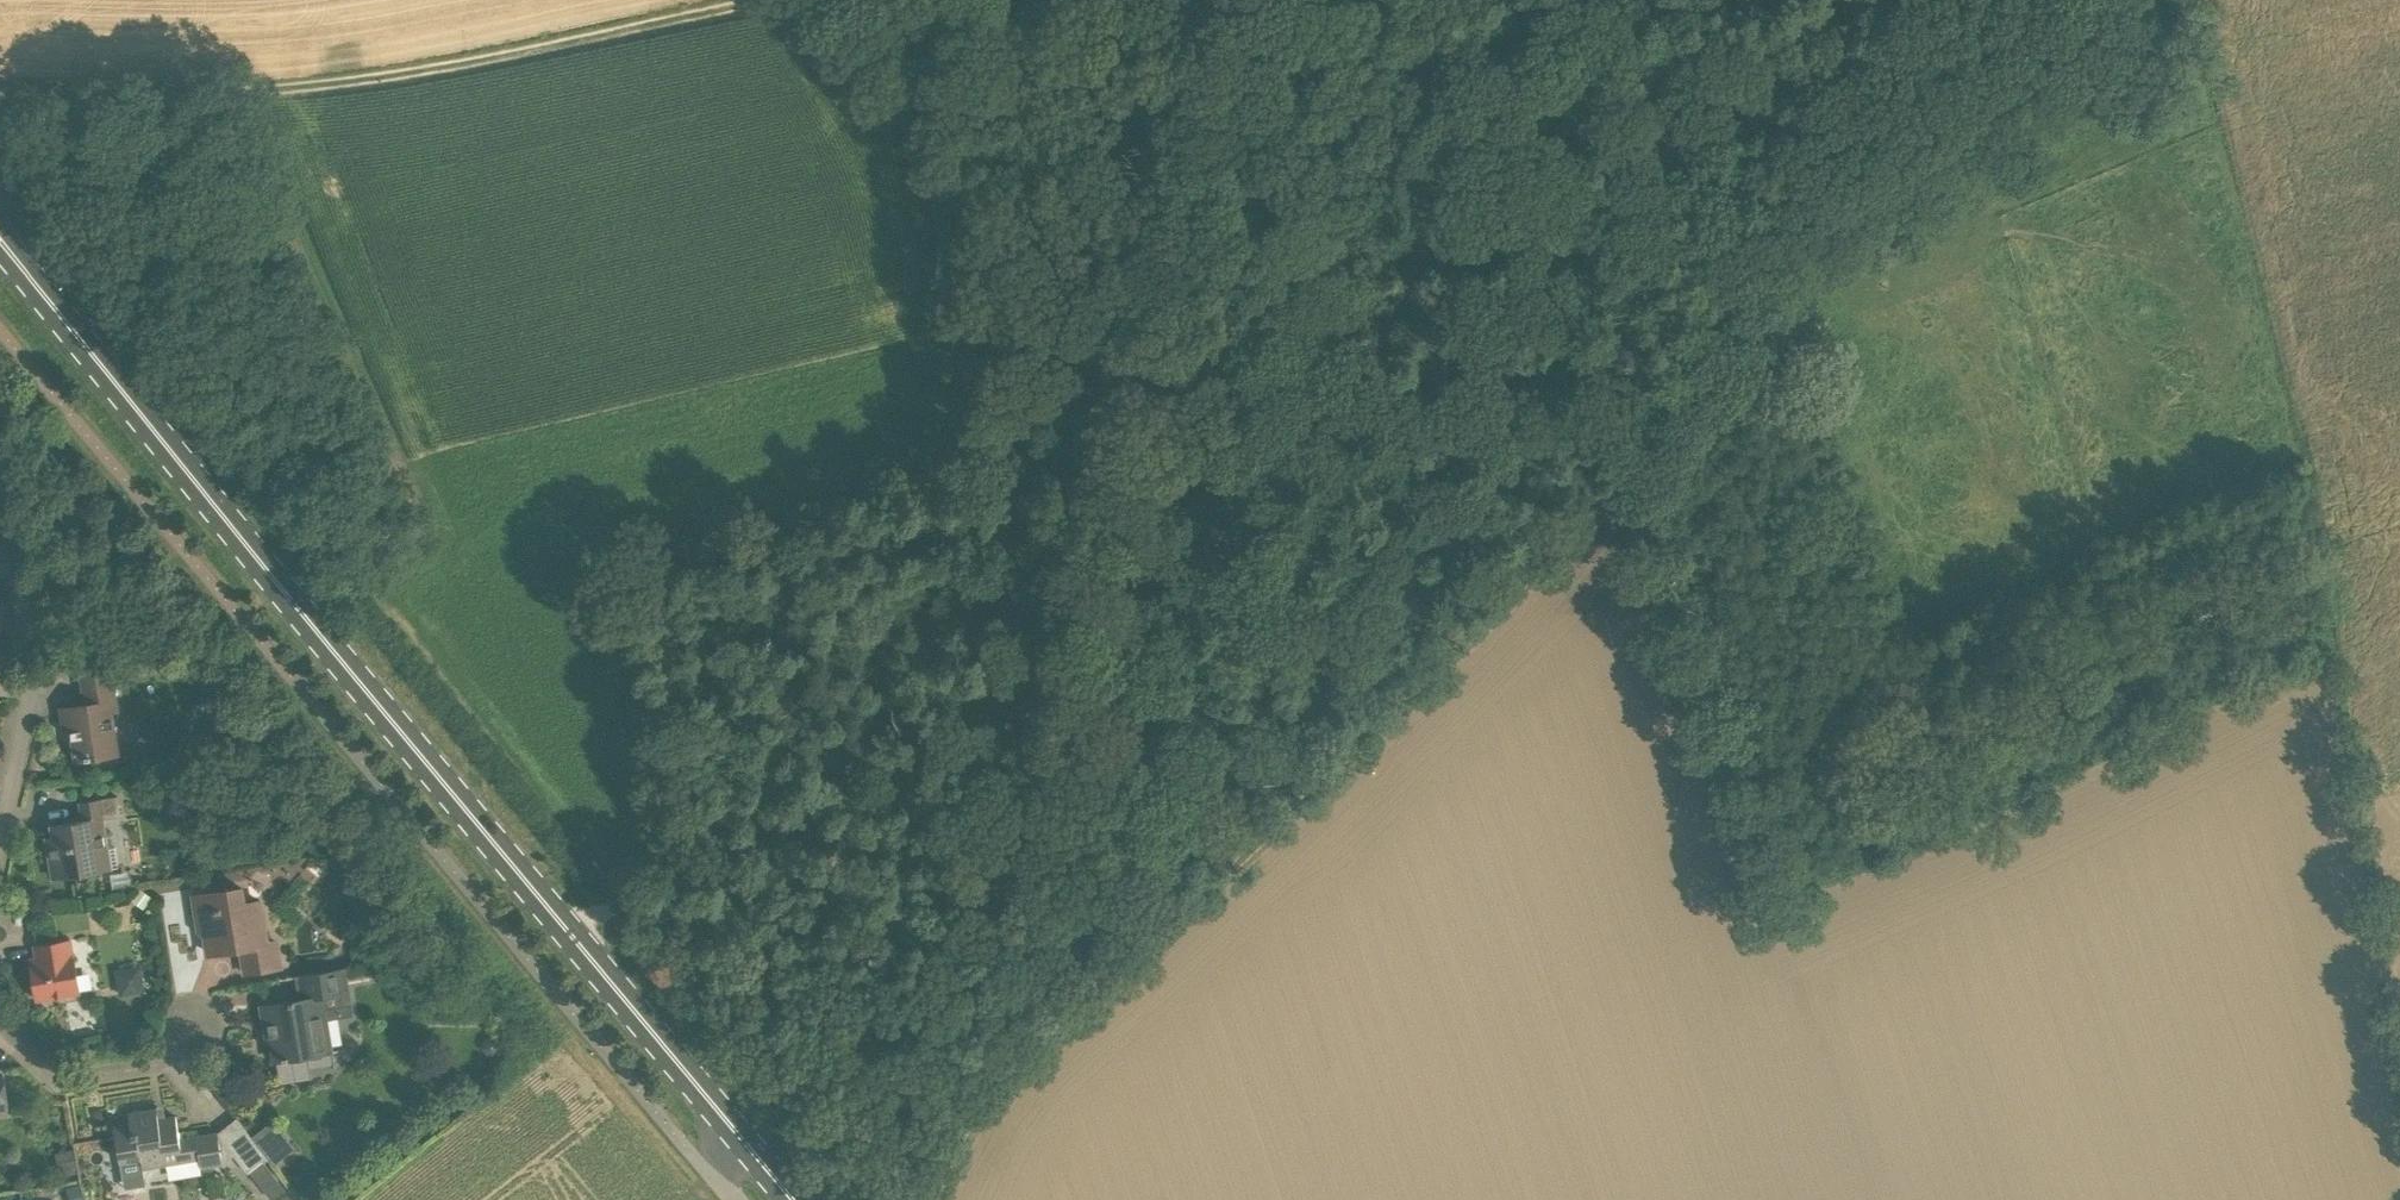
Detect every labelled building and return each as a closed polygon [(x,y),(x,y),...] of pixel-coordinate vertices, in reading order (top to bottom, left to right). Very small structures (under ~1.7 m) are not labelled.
[(65,731),(71,730),(77,761),(120,754),(110,702),(117,701),(112,673),(81,678),(85,704),(62,708),(65,731)] [(104,817),(121,814),(118,795),(81,802),(84,820),(52,825),(56,846),(49,847),(54,878),(112,868),(104,817)] [(154,897),(141,887),(132,900),(145,909),(154,897)] [(198,920),(200,930),(206,935),(210,954),(242,948),(246,974),(282,967),(277,941),(268,943),(261,901),(244,903),(242,888),(214,893),(217,911),(203,913),(198,920)] [(72,939),(35,945),(40,971),(34,972),(38,999),(81,992),(72,939)] [(352,950),(353,958),(367,956),(364,942),(356,942),(352,950)] [(144,962),(117,967),(121,992),(148,988),(144,962)] [(374,977),(375,969),(366,967),(365,975),(374,977)] [(323,997),(345,993),(340,968),(296,976),(300,999),(262,1005),(266,1032),(271,1031),(275,1061),(280,1060),(309,1056),(334,1051),(329,1015),(326,1016),(323,997)] [(498,1038),(491,1036),(485,1041),(485,1047),(488,1053),(495,1055),(500,1051),(502,1044),(498,1038)] [(204,1166),(224,1162),(219,1132),(181,1139),(177,1116),(159,1119),(158,1108),(129,1113),(131,1123),(115,1126),(121,1161),(142,1158),(143,1168),(167,1164),(166,1157),(201,1151),(204,1166)] [(274,1121),(254,1137),(276,1166),(298,1150),(274,1121)] [(234,1155),(248,1172),(264,1160),(265,1162),(269,1159),(254,1140),(234,1155)] [(80,1175),(75,1151),(56,1154),(61,1178),(80,1175)] [(248,1172),(269,1199),(272,1199),(287,1189),(265,1162),(264,1160),(248,1172)] [(80,1183),(67,1187),(70,1199),(85,1199),(80,1183)]
